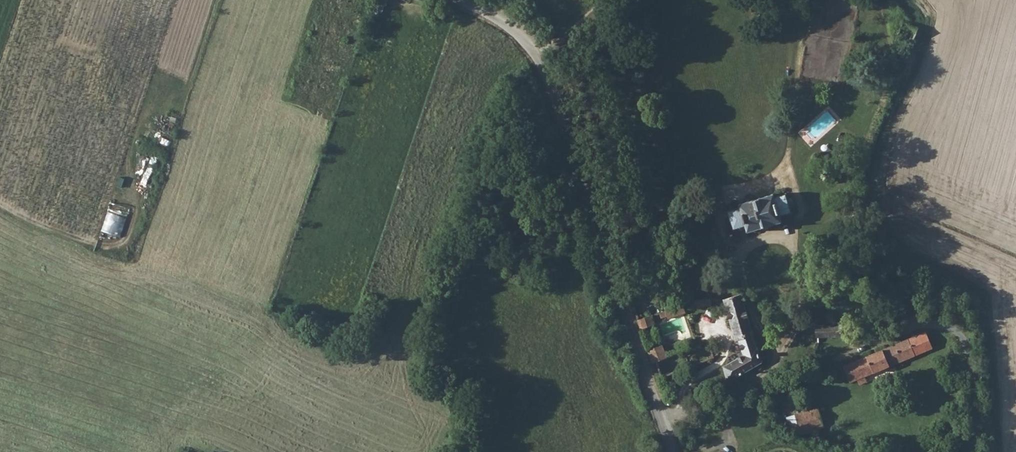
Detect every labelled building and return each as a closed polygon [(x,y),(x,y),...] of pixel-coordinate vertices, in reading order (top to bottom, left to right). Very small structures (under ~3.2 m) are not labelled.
[(773,196),(739,204),(740,208),(728,211),(733,230),(745,227),(747,232),(780,225),(778,219),(792,216),(788,197),(774,200),(773,196)] [(112,203),(105,232),(124,236),(131,207),(112,203)] [(736,359),(718,368),(721,381),(753,363),(741,296),(739,296),(730,299),(720,299),(711,298),(694,303),(696,311),(726,303),(736,359)] [(663,325),(686,316),(684,307),(660,316),(663,325)] [(707,345),(668,360),(651,319),(641,322),(653,366),(659,387),(667,385),(666,379),(711,358),(707,345)] [(817,337),(842,334),(840,322),(819,324),(814,324),(817,337)] [(924,347),(917,332),(842,365),(852,387),(864,380),(863,377),(924,347)] [(823,428),(816,408),(798,415),(800,425),(810,423),(813,431),(823,428)]
